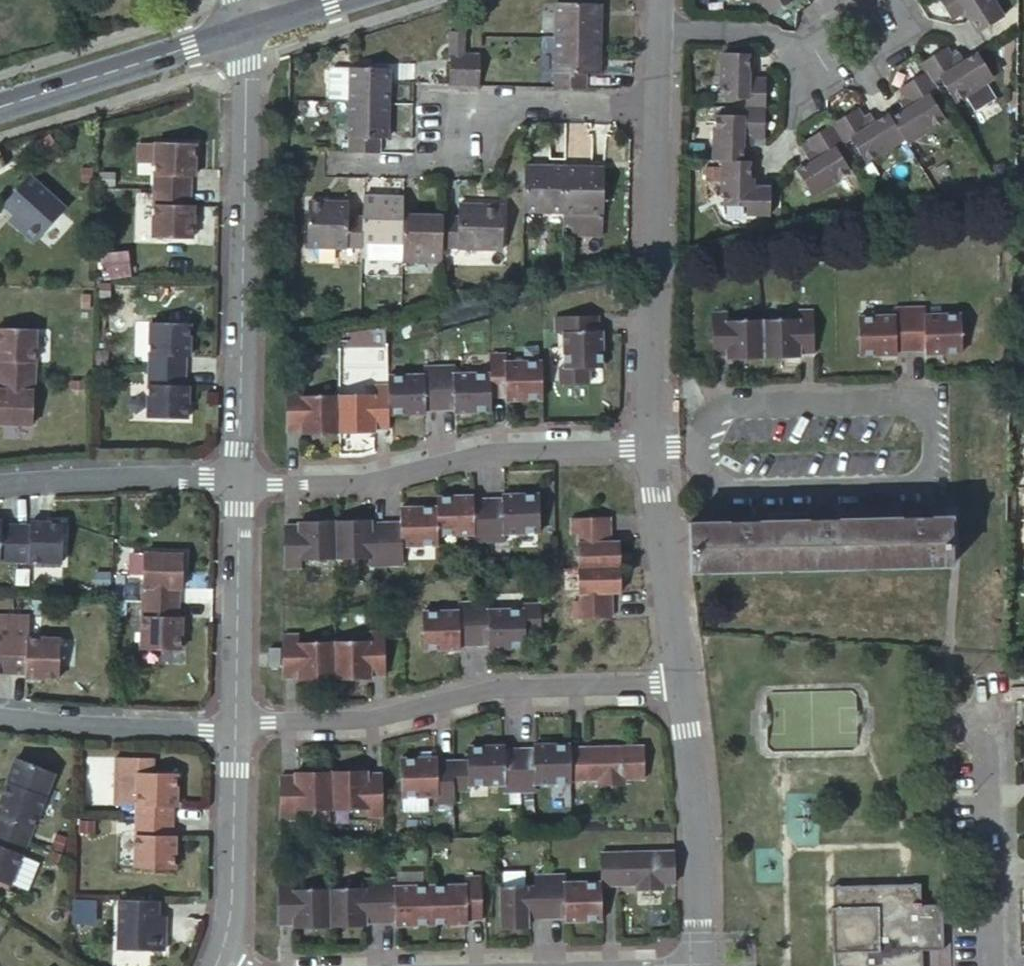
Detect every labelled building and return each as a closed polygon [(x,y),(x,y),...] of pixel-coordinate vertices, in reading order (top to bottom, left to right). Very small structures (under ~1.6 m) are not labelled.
[(600,38),(601,2),(555,0),(554,37),(600,38)] [(769,11),(787,0),(762,0),(769,11)] [(949,18),(965,8),(969,15),(967,17),(969,21),(976,31),(999,17),(989,0),(939,0),(949,18)] [(446,34),(445,52),(443,85),(460,85),(461,53),(462,35),(463,17),(447,17),(446,34)] [(554,37),(552,88),(586,89),(587,71),(598,71),(600,38),(554,37)] [(749,51),(720,51),(720,96),(744,96),(744,105),(764,105),(764,77),(745,77),(745,69),(749,69),(749,51)] [(477,54),(461,53),(460,85),(475,85),(477,54)] [(943,58),(924,69),(936,89),(950,111),(989,88),(977,68),(974,63),(960,71),(956,64),(949,68),(943,58)] [(987,62),(977,68),(989,88),(999,82),(987,62)] [(336,67),(336,102),(376,102),(376,66),(336,65),(336,67)] [(336,102),(336,67),(319,66),(316,69),(316,101),(336,102)] [(936,89),(924,69),(916,74),(922,82),(896,97),(903,108),(895,112),(899,118),(893,122),(909,147),(940,129),(926,107),(934,102),(929,94),(936,89)] [(336,102),(335,152),(366,153),(366,138),(375,138),(376,102),(336,102)] [(715,113),(714,158),(723,158),(743,158),(744,143),(751,143),(752,135),(764,135),(764,107),(764,105),(744,105),(741,105),(741,113),(715,113)] [(853,117),(834,129),(847,149),(860,171),(898,148),(901,152),(909,147),(893,122),(886,126),(883,122),(870,130),(866,123),(859,127),(853,117)] [(834,129),(802,149),(808,159),(801,164),(805,170),(791,178),(806,203),(845,180),(832,158),(847,149),(834,129)] [(155,144),(154,190),(184,191),(185,177),(194,177),(195,145),(155,144)] [(743,158),(723,158),(722,203),(746,203),(746,212),(769,212),(770,184),(748,184),(748,176),(751,176),(751,173),(751,159),(743,158)] [(521,165),(520,211),(560,212),(561,165),(521,165)] [(561,165),(560,212),(599,214),(600,166),(561,165)] [(32,177),(6,205),(29,226),(24,231),(38,244),(69,210),(32,177)] [(184,191),(154,190),(153,237),(192,238),(193,206),(184,205),(184,191)] [(353,199),(353,217),(352,244),(392,247),(393,218),(393,201),(353,199)] [(295,248),(352,251),(352,244),(353,217),(336,217),(337,204),(297,203),(295,248)] [(445,220),(432,219),(431,249),(489,251),(492,208),(446,206),(445,220)] [(432,219),(393,218),(392,247),(391,264),(431,265),(431,249),(432,219)] [(926,293),(910,294),(910,301),(875,302),(876,341),(894,340),(894,336),(911,336),(927,335),(926,293)] [(926,293),(927,335),(943,335),(961,335),(961,339),(979,338),(977,299),(942,300),(942,293),(926,293)] [(755,311),(756,350),(773,350),(773,346),(791,346),(807,346),(806,303),(790,304),(790,310),(755,311)] [(756,350),(755,311),(720,311),(720,304),(704,304),(705,347),(721,347),(738,346),(738,350),(756,350)] [(597,315),(557,315),(557,331),(564,331),(565,367),(557,367),(557,383),(592,384),(592,368),(602,368),(602,349),(598,349),(597,331),(597,315)] [(153,324),(151,370),(181,371),(182,356),(191,357),(191,325),(153,324)] [(8,377),(38,377),(40,331),(1,330),(0,354),(0,362),(9,362),(8,377)] [(484,374),(485,397),(500,397),(517,396),(517,400),(536,400),(535,362),(500,362),(500,355),(483,356),(484,374)] [(434,369),(435,409),(450,408),(467,408),(467,412),(485,412),(485,397),(484,374),(450,375),(450,368),(434,369)] [(384,387),(384,414),(402,413),(402,409),(419,409),(420,409),(435,409),(434,369),(419,369),(419,376),(384,377),(384,387)] [(181,371),(151,370),(150,417),(189,418),(190,386),(181,385),(181,371)] [(8,377),(8,391),(0,391),(0,423),(37,424),(38,377),(8,377)] [(332,395),(333,434),(352,433),(352,430),(369,429),(384,428),(384,415),(384,414),(384,387),(367,387),(367,394),(332,395)] [(282,389),(283,431),(298,430),(315,430),(315,434),(333,434),(332,395),(298,396),(298,388),(282,389)] [(482,500),(483,542),(499,542),(499,534),(534,533),(533,495),(514,495),(514,500),(496,500),(482,500)] [(432,507),(433,536),(467,535),(467,543),(483,542),(482,500),(468,501),(450,501),(450,497),(431,498),(432,507)] [(381,524),(382,566),(397,565),(397,547),(433,546),(433,536),(432,507),(413,508),(413,512),(396,513),(396,523),(381,524)] [(688,522),(688,571),(949,564),(947,515),(920,516),(921,512),(907,513),(907,517),(829,519),(829,515),(815,516),(815,520),(750,521),(750,516),(737,517),(737,521),(688,522)] [(566,519),(567,535),(572,535),(604,534),(604,518),(566,519)] [(18,529),(4,529),(4,520),(0,520),(0,559),(17,560),(18,529)] [(33,530),(18,529),(17,560),(64,561),(65,522),(33,521),(33,530)] [(295,527),(280,527),(280,568),(297,568),(297,561),(332,560),(331,521),(312,522),(312,526),(295,527)] [(331,521),(332,560),(366,560),(366,566),(382,566),(381,524),(366,524),(349,525),(349,521),(331,521)] [(604,534),(572,535),(572,543),(605,543),(604,534)] [(605,543),(572,543),(573,568),(605,568),(615,567),(614,542),(605,543)] [(147,602),(178,602),(178,588),(187,588),(188,556),(149,555),(147,602)] [(605,568),(573,568),(574,593),(606,593),(616,593),(615,567),(605,568)] [(574,593),(574,601),(606,601),(606,593),(574,593)] [(569,602),(569,618),(607,617),(606,601),(574,601),(569,602)] [(177,617),(178,602),(147,602),(146,648),(185,649),(186,617),(177,617)] [(468,603),(470,644),(484,644),(502,643),(502,647),(521,647),(521,633),(536,632),(535,604),(520,604),(520,608),(485,610),(484,602),(468,603)] [(470,644),(468,603),(452,603),(452,611),(417,611),(419,650),(437,649),(437,645),(455,645),(470,644)] [(330,642),(331,680),(349,680),(349,675),(366,675),(381,675),(379,633),(364,633),(364,641),(330,642)] [(14,665),(15,635),(0,634),(0,665),(14,665)] [(15,635),(14,665),(28,665),(28,674),(60,675),(61,636),(15,635)] [(331,680),(330,642),(295,642),(295,635),(279,636),(279,677),(295,677),(312,676),(312,681),(331,680)] [(277,648),(266,648),(266,667),(277,667),(277,648)] [(515,749),(516,791),(531,790),(531,783),(567,782),(567,780),(567,748),(567,744),(548,744),(548,748),(530,749),(515,749)] [(516,791),(515,749),(500,749),(483,749),(483,745),(464,745),(464,762),(449,762),(450,790),(465,790),(465,784),(501,783),(501,791),(516,791)] [(567,748),(567,780),(593,779),(593,787),(621,787),(620,779),(639,779),(638,747),(567,748)] [(450,790),(449,762),(434,762),(416,763),(416,758),(397,759),(398,797),(433,796),(434,803),(449,802),(450,790)] [(346,771),(327,772),(328,809),(363,808),(363,816),(379,815),(379,797),(378,774),(363,775),(346,775),(346,771)] [(328,809),(327,772),(308,772),(309,777),(291,777),(277,778),(277,819),(294,818),(294,811),(328,809)] [(144,820),(174,821),(174,806),(183,807),(184,775),(145,774),(144,820)] [(29,841),(46,797),(10,783),(0,809),(0,814),(7,816),(1,830),(29,841)] [(144,820),(143,867),(182,868),(182,836),(174,835),(174,821),(144,820)] [(1,830),(0,833),(0,880),(11,884),(29,841),(1,830)] [(594,880),(594,883),(632,882),(632,889),(658,888),(658,881),(658,875),(670,875),(669,853),(657,853),(656,846),(593,847),(594,880)] [(527,883),(528,915),(543,915),(542,873),(527,873),(527,883)] [(594,883),(594,880),(558,881),(558,873),(542,873),(543,915),(558,915),(576,914),(576,919),(595,918),(594,883)] [(427,884),(428,923),(447,922),(447,918),(464,918),(478,917),(477,876),(461,876),(461,883),(427,884)] [(377,920),(376,878),(360,879),(360,886),(326,887),(327,926),(345,925),(345,921),(363,921),(377,920)] [(376,878),(377,920),(392,920),(409,919),(410,924),(428,923),(427,884),(393,885),(392,878),(376,878)] [(327,926),(326,887),(291,888),(291,881),(275,881),(275,923),(290,923),(308,922),(308,926),(327,926)] [(833,965),(920,965),(920,946),(940,947),(940,902),(919,902),(919,882),(910,882),(899,882),(835,882),(832,882),(831,902),(828,902),(829,945),(833,945),(833,965)] [(519,883),(494,884),(494,926),(520,925),(520,915),(519,883)] [(527,883),(519,883),(520,915),(528,915),(527,883)] [(165,931),(166,901),(128,900),(126,950),(172,951),(172,932),(165,931)]
